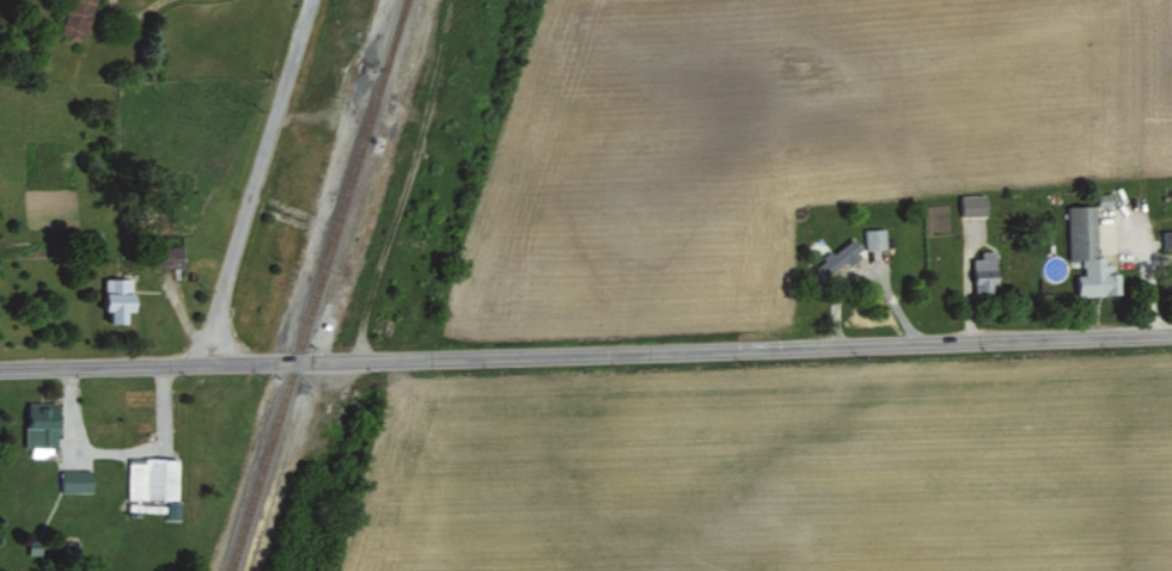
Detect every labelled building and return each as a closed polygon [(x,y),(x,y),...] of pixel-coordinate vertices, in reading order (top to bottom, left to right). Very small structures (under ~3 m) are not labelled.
[(96,0),(70,0),(62,33),(86,39),(96,0)] [(963,215),(988,214),(987,192),(963,193),(963,215)] [(1077,294),(1121,293),(1120,271),(1109,271),(1109,254),(1098,255),(1097,203),(1068,204),(1070,259),(1083,259),(1084,273),(1077,273),(1077,294)] [(886,226),(866,227),(867,248),(887,247),(886,226)] [(1164,229),(1164,248),(1171,248),(1171,229),(1164,229)] [(183,244),(159,244),(158,264),(183,265),(183,244)] [(973,257),(975,293),(998,292),(996,249),(981,250),(981,257),(973,257)] [(106,323),(127,322),(127,310),(134,310),(133,276),(106,277),(106,323)] [(27,402),(28,454),(59,453),(58,401),(27,402)] [(179,457),(143,456),(143,458),(129,458),(128,498),(178,499),(179,457)] [(92,468),(62,469),(63,491),(93,491),(92,468)]
